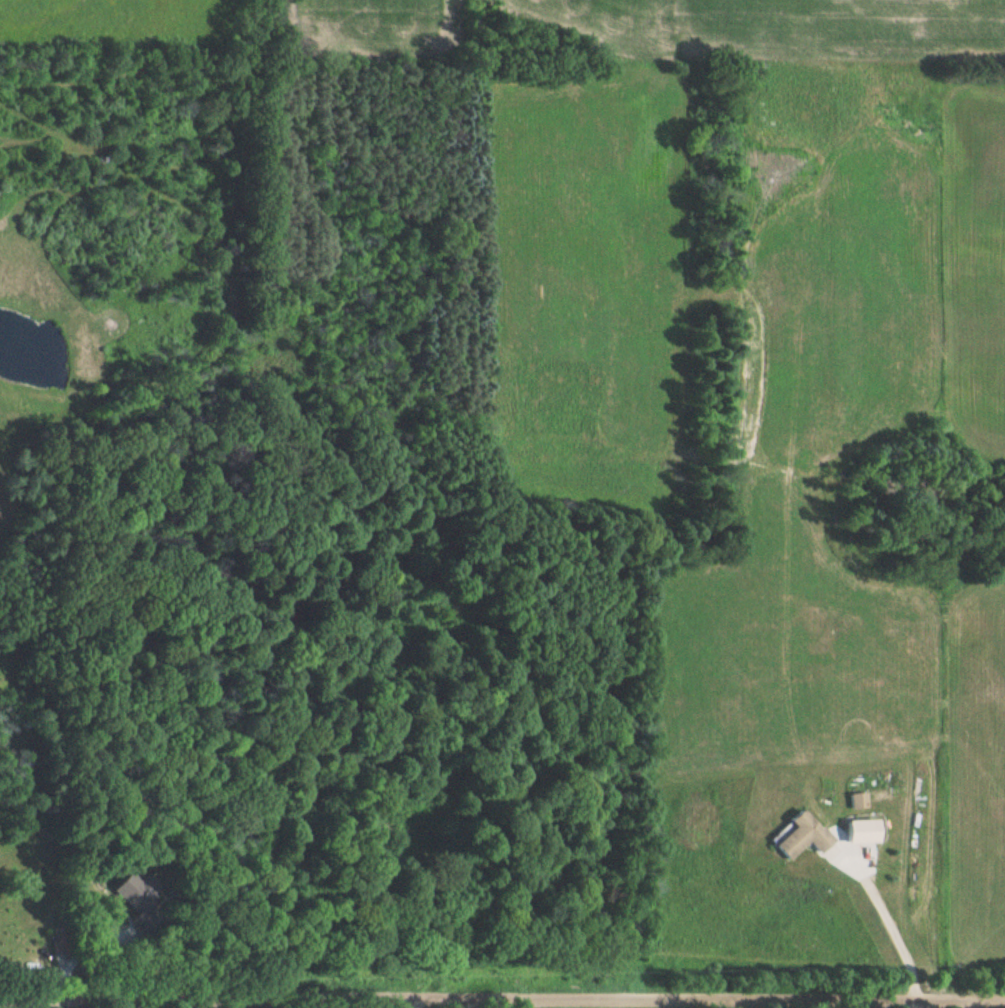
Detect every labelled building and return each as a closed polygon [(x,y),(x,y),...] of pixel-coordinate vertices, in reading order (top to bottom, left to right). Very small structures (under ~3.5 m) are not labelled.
[(848,809),(863,808),(861,792),(846,794),(848,809)] [(805,842),(816,853),(829,841),(798,808),(785,821),(790,827),(770,845),(785,861),(805,842)] [(106,889),(130,913),(144,899),(120,875),(106,889)]
